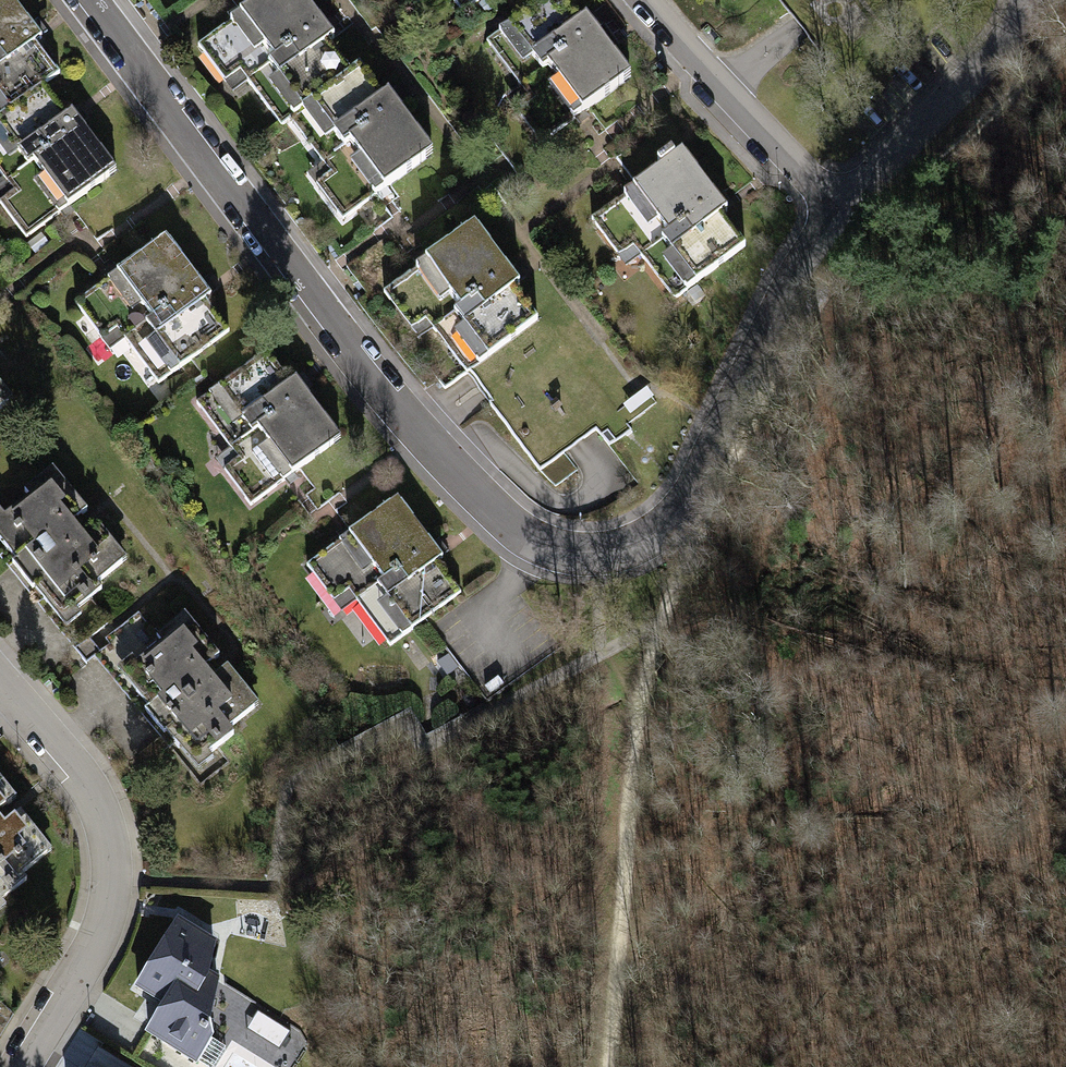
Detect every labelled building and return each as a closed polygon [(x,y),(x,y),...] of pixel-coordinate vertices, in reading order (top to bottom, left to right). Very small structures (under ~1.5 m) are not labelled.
[(60,73),(36,41),(41,37),(13,0),(0,0),(0,117),(43,84),(44,85),(60,73)] [(290,119),(289,118),(351,72),(350,72),(328,42),(334,38),(305,0),(259,0),(198,45),(225,82),(239,71),(280,126),(290,119)] [(478,0),(453,0),(462,12),(478,0)] [(631,76),(586,15),(580,20),(565,0),(542,0),(486,42),(528,97),(514,108),(540,144),(631,76)] [(342,220),(433,152),(388,92),(382,96),(359,65),(350,72),(351,72),(289,118),(290,119),(330,173),(315,184),(342,220)] [(44,85),(43,84),(0,117),(0,172),(14,191),(0,201),(0,203),(26,238),(117,170),(72,110),(66,114),(44,85)] [(674,298),(745,245),(722,214),(727,210),(682,151),(674,156),(671,152),(657,162),(660,167),(591,218),(618,254),(633,243),(674,298)] [(467,372),(537,319),(514,288),(520,283),(474,223),(384,292),(411,327),(425,317),(467,372)] [(158,383),(229,330),(205,299),(211,295),(166,235),(75,303),(102,339),(117,329),(158,383)] [(290,381),(267,350),(197,403),(238,458),(223,469),(250,505),(341,437),(296,377),(290,381)] [(122,562),(105,541),(109,538),(95,521),(80,533),(71,523),(87,510),(73,493),(64,500),(60,494),(64,491),(48,471),(24,491),(29,496),(4,516),(0,520),(0,526),(24,555),(12,564),(32,589),(41,581),(68,614),(59,621),(79,646),(89,638),(108,623),(89,599),(101,588),(97,583),(122,562)] [(390,645),(460,592),(437,561),(443,557),(398,497),(307,566),(334,601),(348,590),(390,645)] [(7,550),(0,556),(0,558),(78,654),(92,642),(89,638),(79,646),(59,621),(68,614),(41,581),(32,589),(12,564),(24,555),(0,526),(0,541),(7,550)] [(228,728),(254,707),(237,686),(241,683),(228,666),(212,679),(203,668),(219,655),(205,639),(197,645),(192,640),(196,636),(180,617),(157,635),(138,612),(105,639),(109,644),(100,652),(98,653),(118,678),(123,674),(149,706),(144,709),(164,733),(173,726),(200,760),(208,754),(233,734),(228,728)] [(92,642),(78,654),(86,664),(95,657),(169,749),(175,744),(198,772),(213,760),(208,754),(200,760),(173,726),(164,733),(144,709),(149,706),(123,674),(118,678),(98,653),(100,652),(92,642)] [(6,806),(11,801),(0,787),(0,811),(6,806)] [(14,816),(6,806),(0,811),(0,819),(5,824),(14,816)] [(47,853),(30,832),(34,829),(20,812),(14,816),(5,824),(0,819),(0,900),(1,900),(26,879),(22,874),(47,853)] [(212,943),(179,922),(138,987),(166,1005),(189,968),(203,977),(205,973),(212,943)] [(205,973),(203,977),(189,968),(166,1005),(149,1032),(195,1061),(196,1059),(207,1066),(214,1066),(225,1050),(224,1046),(210,1037),(206,1023),(215,979),(205,973)] [(251,1033),(284,1047),(292,1029),(259,1015),(251,1033)]
